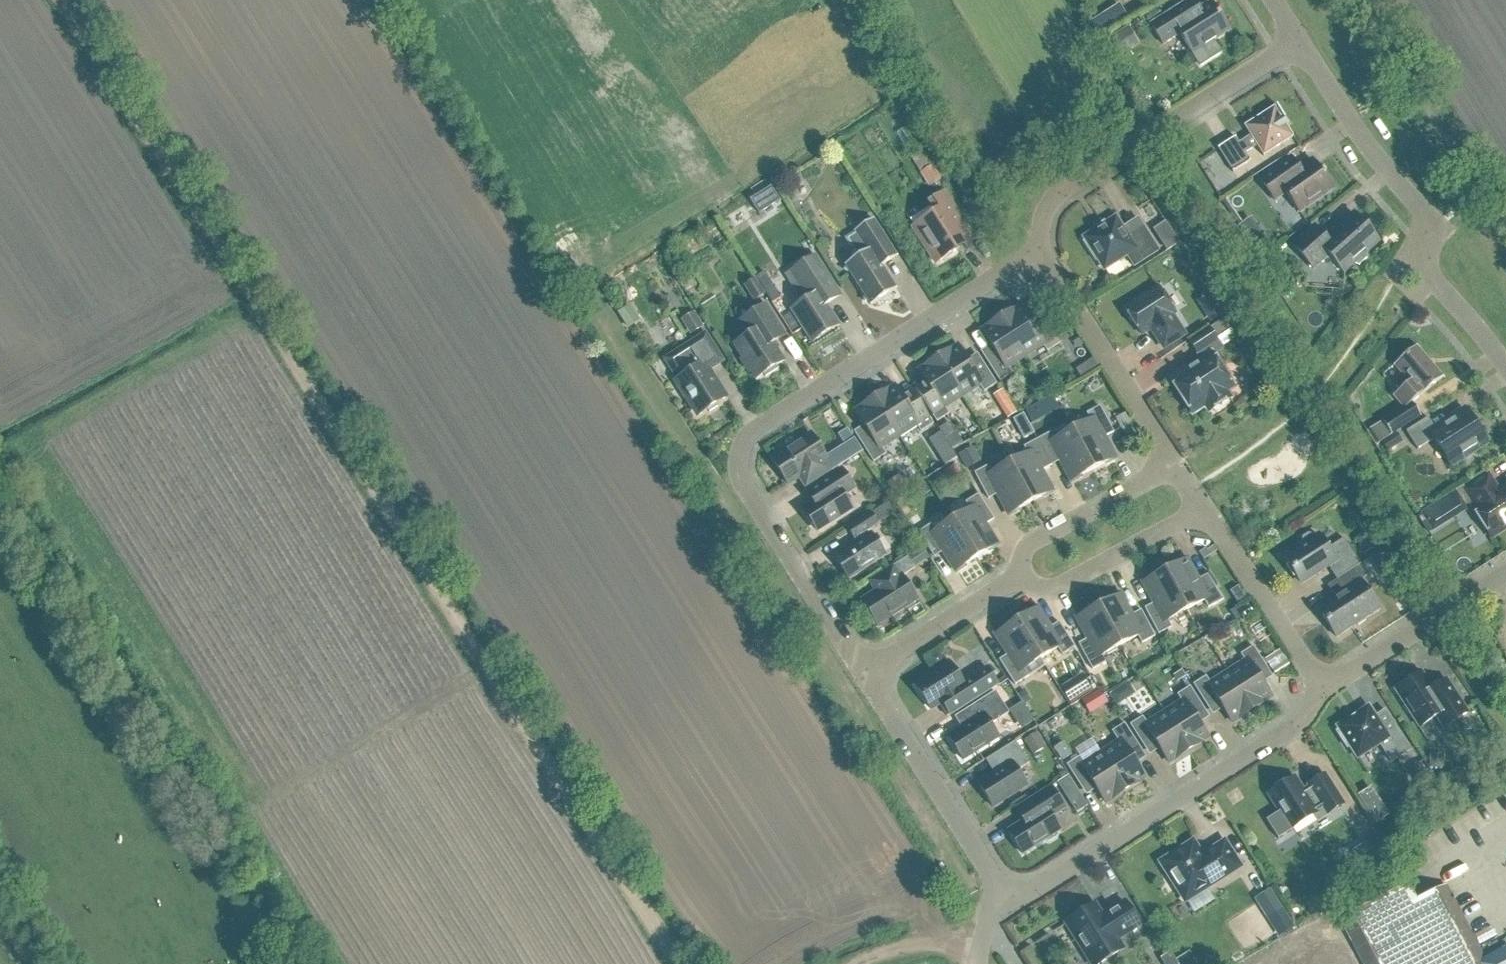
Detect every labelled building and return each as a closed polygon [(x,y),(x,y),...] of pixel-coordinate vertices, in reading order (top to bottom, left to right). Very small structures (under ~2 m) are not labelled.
[(1229,31),(1210,2),(1180,21),(1173,10),(1149,25),(1162,46),(1179,35),(1199,67),(1219,54),(1212,42),(1229,31)] [(1100,16),(1089,23),(1097,35),(1108,29),(1100,16)] [(1139,45),(1127,27),(1110,38),(1122,56),(1139,45)] [(1234,138),(1217,149),(1232,173),(1250,162),(1244,153),(1256,146),(1262,157),(1293,138),(1285,126),(1288,124),(1276,106),(1243,127),(1250,137),(1239,144),(1234,138)] [(922,119),(913,125),(923,139),(932,133),(922,119)] [(947,175),(960,168),(953,154),(940,161),(947,175)] [(1299,214),(1332,190),(1328,184),(1330,182),(1318,165),(1316,167),(1311,160),(1298,170),(1290,158),(1259,181),(1274,202),(1285,194),(1299,214)] [(770,188),(750,200),(759,214),(779,201),(770,188)] [(930,255),(936,265),(962,248),(964,251),(965,251),(959,240),(969,234),(943,193),(927,204),(933,214),(912,227),(922,244),(921,245),(928,256),(930,255)] [(1312,270),(1324,260),(1331,260),(1343,274),(1354,264),(1358,266),(1366,259),(1365,254),(1378,243),(1370,234),(1371,230),(1369,225),(1364,222),(1361,223),(1352,214),(1324,239),(1313,227),(1291,246),(1312,270)] [(1097,260),(1103,270),(1126,256),(1133,267),(1158,252),(1142,227),(1127,237),(1115,219),(1105,225),(1103,222),(1092,230),(1093,232),(1083,239),(1085,242),(1083,243),(1095,261),(1097,260)] [(848,264),(844,266),(846,268),(844,271),(850,275),(863,296),(864,303),(868,303),(870,306),(876,302),(885,302),(889,294),(896,290),(881,267),(896,258),(872,220),(854,232),(855,234),(846,240),(854,253),(848,264)] [(1164,222),(1152,229),(1166,251),(1178,244),(1164,222)] [(807,299),(790,310),(812,344),(839,326),(821,299),(836,290),(814,256),(790,272),(807,299)] [(743,288),(753,302),(765,295),(762,291),(755,280),(743,288)] [(771,285),(762,291),(765,295),(771,304),(780,299),(771,285)] [(1150,329),(1163,349),(1184,336),(1171,316),(1174,314),(1158,288),(1124,310),(1141,335),(1150,329)] [(1196,303),(1210,324),(1224,314),(1210,294),(1196,303)] [(712,302),(700,310),(710,324),(721,316),(712,302)] [(751,372),(756,380),(763,375),(765,378),(777,370),(775,367),(783,362),(773,347),(774,343),(784,336),(765,306),(739,323),(748,336),(734,345),(743,359),(740,361),(748,374),(751,372)] [(1021,307),(1001,319),(1025,356),(1042,345),(1046,352),(1059,344),(1038,311),(1028,317),(1021,307)] [(703,327),(694,312),(680,321),(690,336),(703,327)] [(993,351),(983,357),(999,382),(1012,374),(1007,367),(1025,356),(1001,319),(981,332),(993,351)] [(1209,329),(1189,342),(1197,355),(1198,354),(1217,342),(1209,329)] [(720,361),(704,337),(667,361),(678,379),(675,381),(678,386),(676,387),(684,399),(686,398),(698,416),(707,411),(709,413),(718,407),(716,405),(725,399),(706,370),(720,361)] [(1392,397),(1402,409),(1410,404),(1418,397),(1419,398),(1443,377),(1416,346),(1392,367),(1407,384),(1392,397)] [(957,347),(938,359),(961,397),(979,386),(983,393),(996,385),(980,360),(970,366),(957,347)] [(1229,398),(1226,393),(1232,388),(1211,355),(1202,360),(1201,361),(1170,381),(1192,415),(1204,407),(1207,412),(1229,398)] [(938,359),(918,372),(930,391),(920,398),(936,423),(949,415),(944,408),(961,397),(938,359)] [(1092,359),(1083,365),(1088,373),(1097,367),(1092,359)] [(894,387),(874,400),(898,437),(915,426),(920,433),(932,425),(916,400),(906,406),(894,387)] [(1002,390),(993,395),(1007,418),(1016,413),(1002,390)] [(898,437),(874,400),(855,412),(867,431),(857,438),(873,463),(885,455),(881,448),(898,437)] [(1382,422),(1390,436),(1419,417),(1410,404),(1402,409),(1382,422)] [(1035,405),(1025,411),(1031,423),(1042,418),(1035,405)] [(1090,421),(1072,431),(1092,470),(1113,459),(1102,439),(1113,433),(1099,407),(1086,414),(1090,421)] [(1464,410),(1434,429),(1427,418),(1405,432),(1417,451),(1433,440),(1450,467),(1486,444),(1464,410)] [(1125,413),(1115,419),(1125,438),(1136,432),(1125,413)] [(1022,414),(1012,420),(1015,426),(1026,420),(1022,414)] [(1072,481),(1092,470),(1072,431),(1053,441),(1049,433),(1036,440),(1050,466),(1061,461),(1072,481)] [(771,460),(787,485),(801,477),(807,486),(846,461),(839,450),(826,458),(810,435),(771,460)] [(992,438),(960,462),(968,473),(1001,450),(992,438)] [(1040,472),(1050,466),(1036,440),(1023,447),(1027,455),(1009,464),(1030,503),(1050,492),(1040,472)] [(948,447),(936,454),(944,467),(956,459),(948,447)] [(974,474),(988,500),(998,494),(1009,514),(1030,503),(1009,464),(991,474),(987,467),(974,474)] [(813,526),(817,532),(851,511),(842,497),(853,490),(840,471),(807,492),(813,503),(803,509),(806,515),(806,518),(810,526),(813,526)] [(1497,492),(1488,477),(1465,492),(1474,507),(1471,508),(1490,539),(1505,529),(1505,486),(1497,492)] [(1431,533),(1468,510),(1456,490),(1419,514),(1431,533)] [(976,558),(995,546),(983,526),(993,520),(977,495),(965,503),(969,510),(952,521),(976,558)] [(871,514),(847,529),(854,539),(877,524),(871,514)] [(956,571),(976,558),(952,521),(935,532),(930,525),(917,533),(933,558),(943,552),(956,571)] [(871,534),(834,558),(848,580),(885,556),(871,534)] [(1283,557),(1301,585),(1327,568),(1336,580),(1360,565),(1343,539),(1326,550),(1317,535),(1313,538),(1311,536),(1308,535),(1302,538),(1301,542),(1302,544),(1283,557)] [(922,548),(907,558),(913,568),(929,558),(922,548)] [(861,601),(877,626),(917,601),(901,577),(914,569),(913,568),(907,558),(868,582),(874,592),(861,601)] [(1203,601),(1207,608),(1222,600),(1206,575),(1196,581),(1185,561),(1164,572),(1185,611),(1203,601)] [(1334,597),(1316,608),(1336,638),(1356,625),(1357,626),(1364,622),(1363,620),(1378,610),(1360,581),(1366,577),(1359,566),(1327,587),(1334,597)] [(1144,609),(1158,635),(1171,628),(1167,621),(1185,611),(1164,572),(1144,583),(1154,603),(1144,609)] [(1130,617),(1119,596),(1098,607),(1119,646),(1137,637),(1141,644),(1154,637),(1140,611),(1130,617)] [(1088,639),(1078,644),(1092,670),(1105,663),(1101,656),(1119,646),(1098,607),(1077,618),(1088,639)] [(1036,610),(1016,622),(1040,660),(1057,649),(1062,656),(1074,648),(1058,623),(1048,629),(1036,610)] [(1040,660),(1016,622),(996,635),(1008,654),(998,661),(1014,686),(1044,667),(1040,660)] [(1244,662),(1227,673),(1251,710),(1270,698),(1258,678),(1268,672),(1252,647),(1240,655),(1244,662)] [(938,653),(928,659),(935,669),(940,665),(942,659),(938,653)] [(930,710),(953,695),(961,708),(997,686),(986,669),(962,684),(949,664),(915,686),(930,710)] [(1231,723),(1251,710),(1227,673),(1210,684),(1205,677),(1193,685),(1208,710),(1219,704),(1231,723)] [(1431,690),(1421,673),(1394,690),(1418,728),(1435,717),(1443,729),(1467,713),(1446,681),(1431,690)] [(1187,751),(1207,738),(1195,719),(1205,712),(1189,687),(1177,695),(1181,702),(1164,713),(1187,751)] [(1117,689),(1108,695),(1115,706),(1124,700),(1117,689)] [(1099,690),(1081,701),(1089,715),(1108,704),(1099,690)] [(964,727),(947,737),(962,761),(998,738),(990,725),(1008,713),(995,692),(957,716),(964,727)] [(1368,707),(1336,728),(1339,731),(1336,732),(1346,749),(1349,747),(1357,759),(1379,744),(1391,763),(1410,750),(1384,711),(1374,718),(1368,707)] [(1155,744),(1168,763),(1187,751),(1164,713),(1146,724),(1142,717),(1129,725),(1145,750),(1155,744)] [(1118,742),(1101,753),(1124,791),(1144,778),(1132,759),(1142,752),(1124,724),(1111,732),(1118,742)] [(1049,746),(1060,741),(1052,726),(1041,731),(1049,746)] [(1068,744),(1077,755),(1090,746),(1081,734),(1068,744)] [(1015,742),(991,757),(1000,770),(977,784),(992,808),(1026,787),(1017,771),(1029,764),(1015,742)] [(1104,803),(1124,791),(1101,753),(1083,765),(1079,757),(1066,766),(1082,791),(1092,784),(1104,803)] [(1413,767),(1411,773),(1419,785),(1429,779),(1419,763),(1413,767)] [(1279,812),(1265,821),(1277,838),(1314,815),(1317,820),(1342,805),(1323,776),(1301,790),(1294,779),(1268,795),(1279,812)] [(1023,822),(1007,831),(1022,855),(1044,841),(1048,842),(1055,838),(1056,834),(1059,832),(1051,818),(1064,809),(1050,787),(1015,810),(1023,822)] [(1375,825),(1388,819),(1379,802),(1366,809),(1375,825)] [(1459,828),(1470,844),(1479,837),(1468,821),(1459,828)] [(1177,889),(1185,901),(1238,867),(1223,843),(1201,858),(1192,843),(1161,863),(1169,876),(1166,877),(1174,890),(1177,889)] [(1339,923),(1361,963),(1505,963),(1505,898),(1488,864),(1434,891),(1410,904),(1403,890),(1339,923)] [(1090,963),(1099,963),(1123,949),(1117,940),(1139,926),(1124,902),(1102,916),(1095,905),(1065,924),(1090,963)] [(1282,909),(1266,919),(1277,935),(1278,937),(1294,927),(1293,925),(1282,909)] [(1160,959),(1163,963),(1177,963),(1170,952),(1160,959)]
